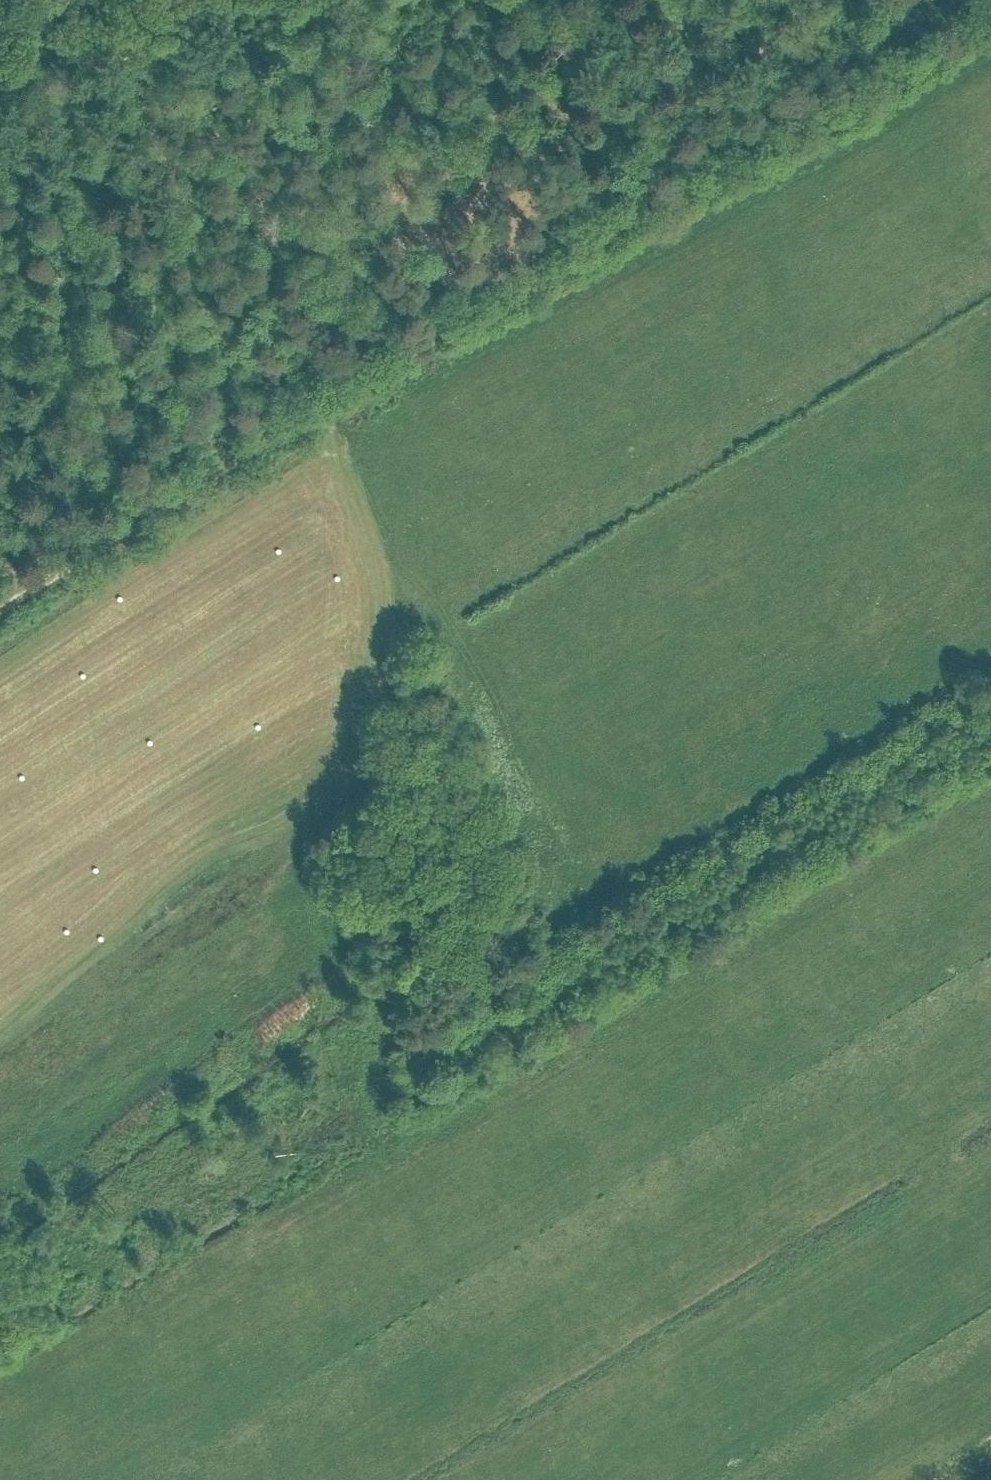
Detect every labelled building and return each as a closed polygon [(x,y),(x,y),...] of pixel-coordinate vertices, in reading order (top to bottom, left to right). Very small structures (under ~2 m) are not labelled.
[(428,23),(433,39),(446,35),(441,19),(428,23)]
